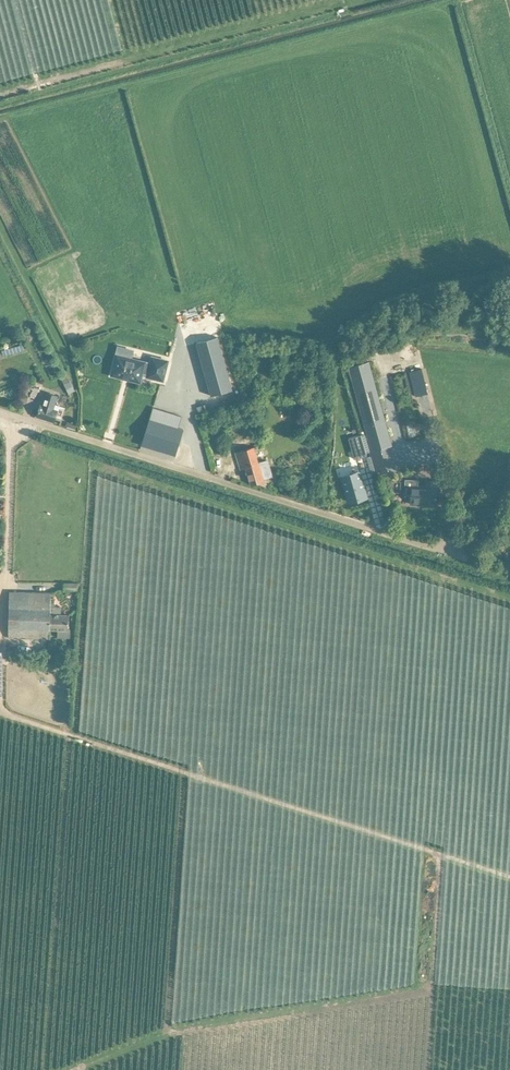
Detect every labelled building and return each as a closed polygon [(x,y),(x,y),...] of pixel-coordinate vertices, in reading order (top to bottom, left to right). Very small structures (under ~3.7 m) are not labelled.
[(198,343),(196,343),(208,385),(211,395),(232,389),(217,337),(198,343)] [(140,382),(142,373),(147,374),(146,378),(163,382),(169,360),(152,355),(150,364),(117,355),(112,375),(140,382)] [(370,361),(348,367),(371,452),(370,452),(374,467),(387,463),(386,456),(382,457),(380,449),(392,446),(370,361)] [(422,369),(409,372),(415,397),(428,394),(422,369)] [(75,390),(71,382),(66,373),(60,376),(69,393),(75,390)] [(41,405),(37,416),(54,422),(56,416),(62,418),(65,407),(55,404),(58,396),(47,392),(43,405),(41,405)] [(175,455),(183,429),(150,419),(142,445),(175,455)] [(361,435),(348,438),(354,459),(367,455),(361,435)] [(247,450),(236,453),(241,469),(247,467),(251,484),(263,481),(262,480),(273,477),(268,459),(258,462),(254,448),(247,450)] [(360,472),(342,477),(349,501),(366,496),(360,472)] [(405,479),(405,484),(404,495),(411,495),(411,504),(436,505),(437,489),(440,489),(441,481),(426,480),(425,486),(418,486),(418,480),(405,479)] [(78,583),(64,582),(64,591),(77,591),(78,583)] [(50,629),(58,630),(57,638),(71,638),(71,629),(69,629),(69,615),(61,615),(61,607),(54,607),(54,598),(51,598),(51,593),(10,592),(8,638),(50,639),(50,629)]
